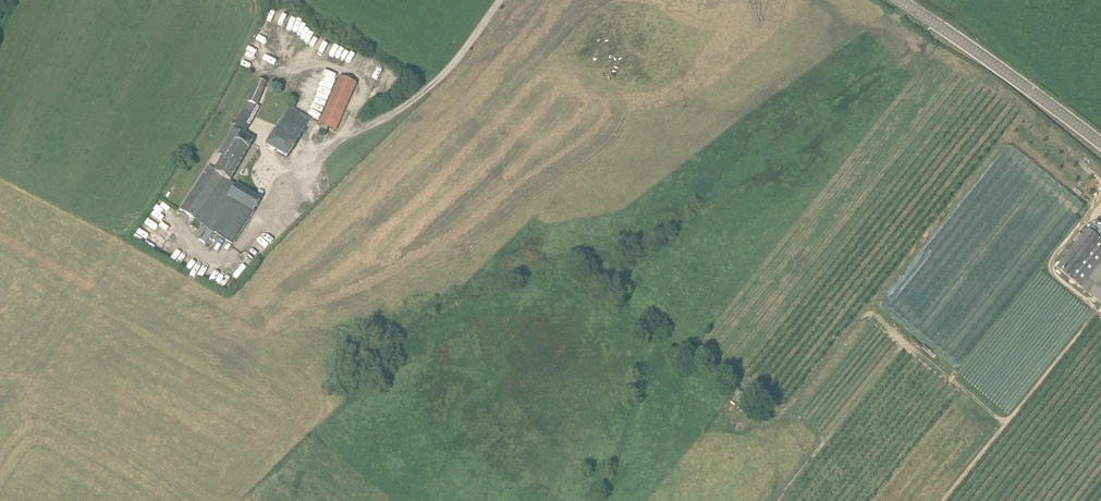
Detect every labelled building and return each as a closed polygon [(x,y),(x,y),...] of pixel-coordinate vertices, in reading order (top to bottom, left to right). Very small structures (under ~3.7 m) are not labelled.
[(339,77),(323,115),(319,125),(322,126),(320,129),(326,132),(328,129),(335,131),(355,84),(339,77)] [(247,102),(257,106),(267,83),(257,79),(247,101),(247,102)] [(216,169),(214,173),(206,168),(179,209),(194,219),(190,226),(196,230),(201,223),(208,228),(205,232),(199,239),(206,245),(215,233),(233,244),(253,213),(260,201),(235,186),(236,185),(230,181),(253,140),(245,136),(250,126),(260,107),(257,106),(247,102),(232,127),(233,128),(218,154),(222,156),(215,168),(216,169)] [(289,106),(271,135),(266,145),(287,157),(299,138),(311,120),(289,106)] [(1087,230),(1057,267),(1100,305),(1100,241),(1087,230)]
